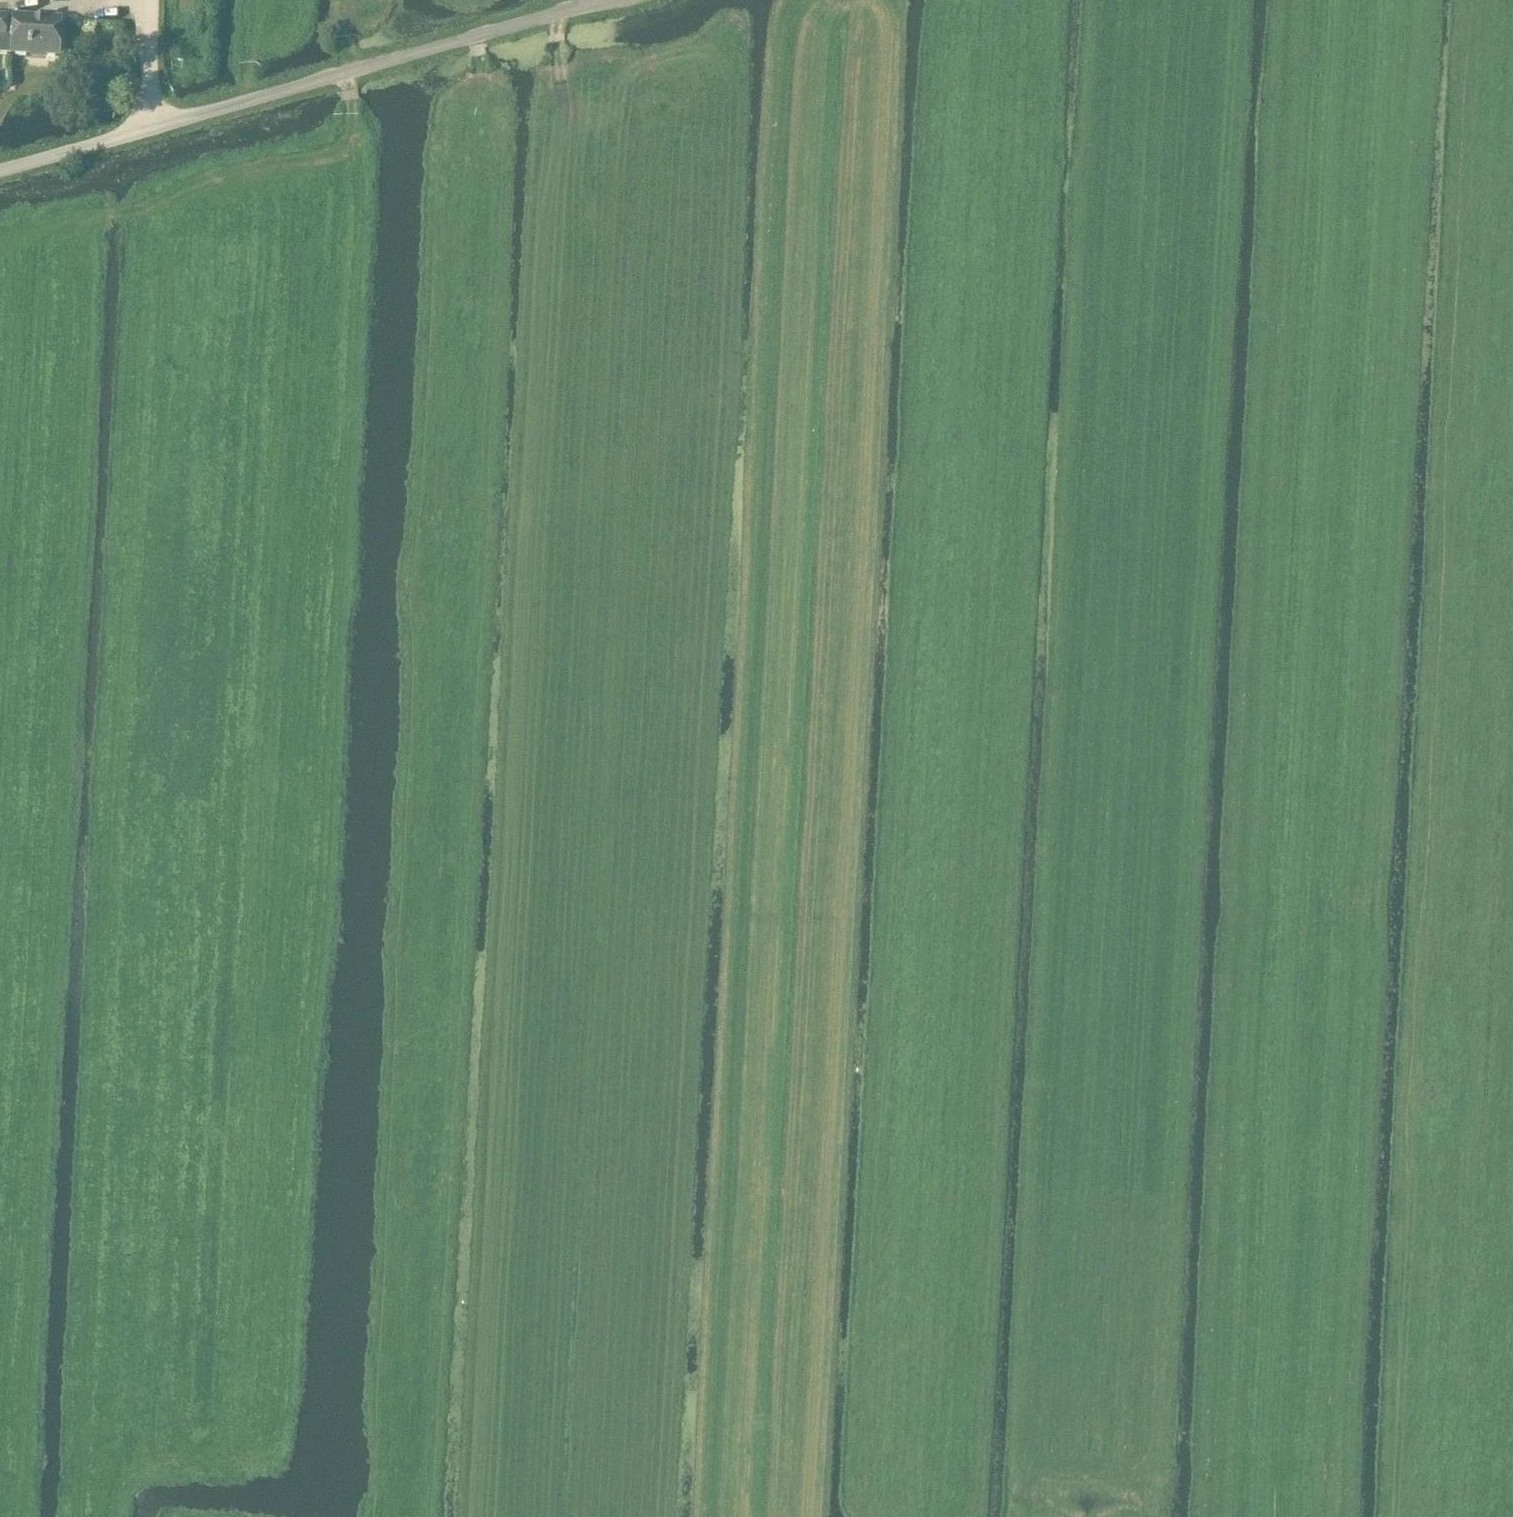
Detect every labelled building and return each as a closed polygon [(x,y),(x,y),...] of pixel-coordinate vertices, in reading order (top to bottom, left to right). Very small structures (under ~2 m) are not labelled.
[(13,38),(12,54),(60,55),(61,18),(13,17),(13,18),(7,17),(7,15),(0,15),(0,39),(6,39),(6,38),(13,38)]
